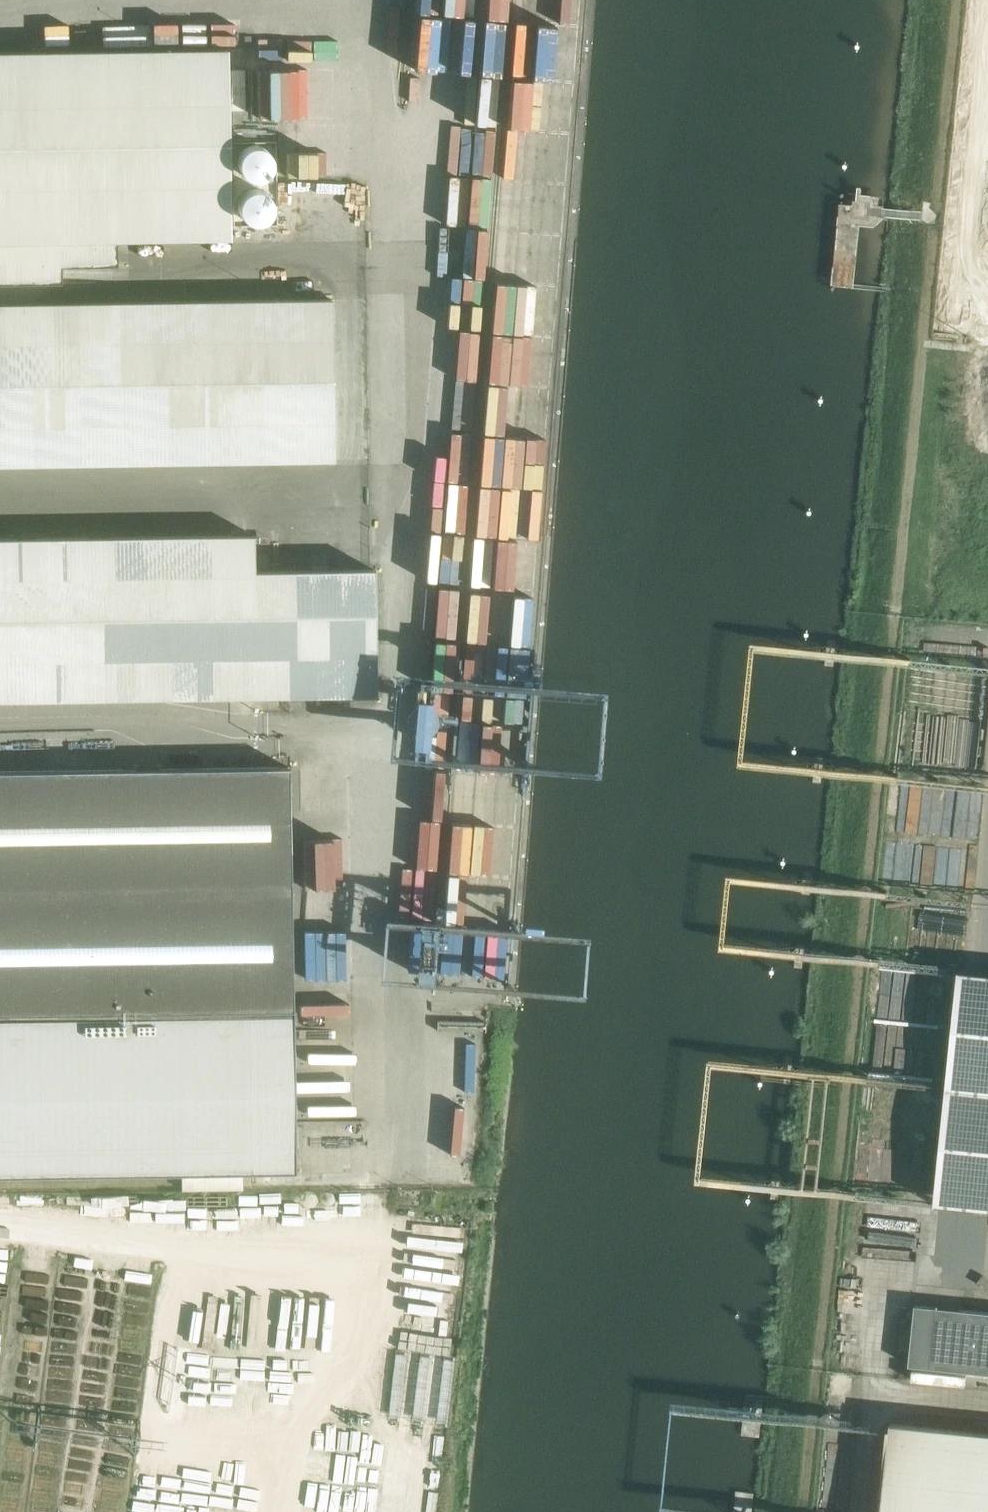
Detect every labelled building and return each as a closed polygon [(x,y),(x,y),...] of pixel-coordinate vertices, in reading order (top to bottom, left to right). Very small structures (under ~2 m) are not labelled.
[(96,22),(96,35),(87,35),(87,49),(97,49),(97,46),(145,45),(144,21),(96,22)] [(85,40),(85,30),(75,30),(75,40),(85,40)] [(0,52),(0,242),(60,241),(230,238),(227,48),(86,50),(31,51),(0,52)] [(60,241),(0,242),(0,284),(61,283),(60,241)] [(0,303),(0,465),(334,460),(331,298),(0,303)] [(0,537),(0,699),(376,694),(375,567),(254,569),(254,533),(0,537)] [(293,1009),(289,766),(0,771),(0,1013),(293,1009)] [(293,1009),(0,1013),(0,1175),(295,1171),(293,1009)] [(909,1364),(987,1372),(987,1311),(915,1304),(911,1344),(909,1364)] [(881,1511),(987,1511),(987,1432),(890,1422),(881,1511)]
